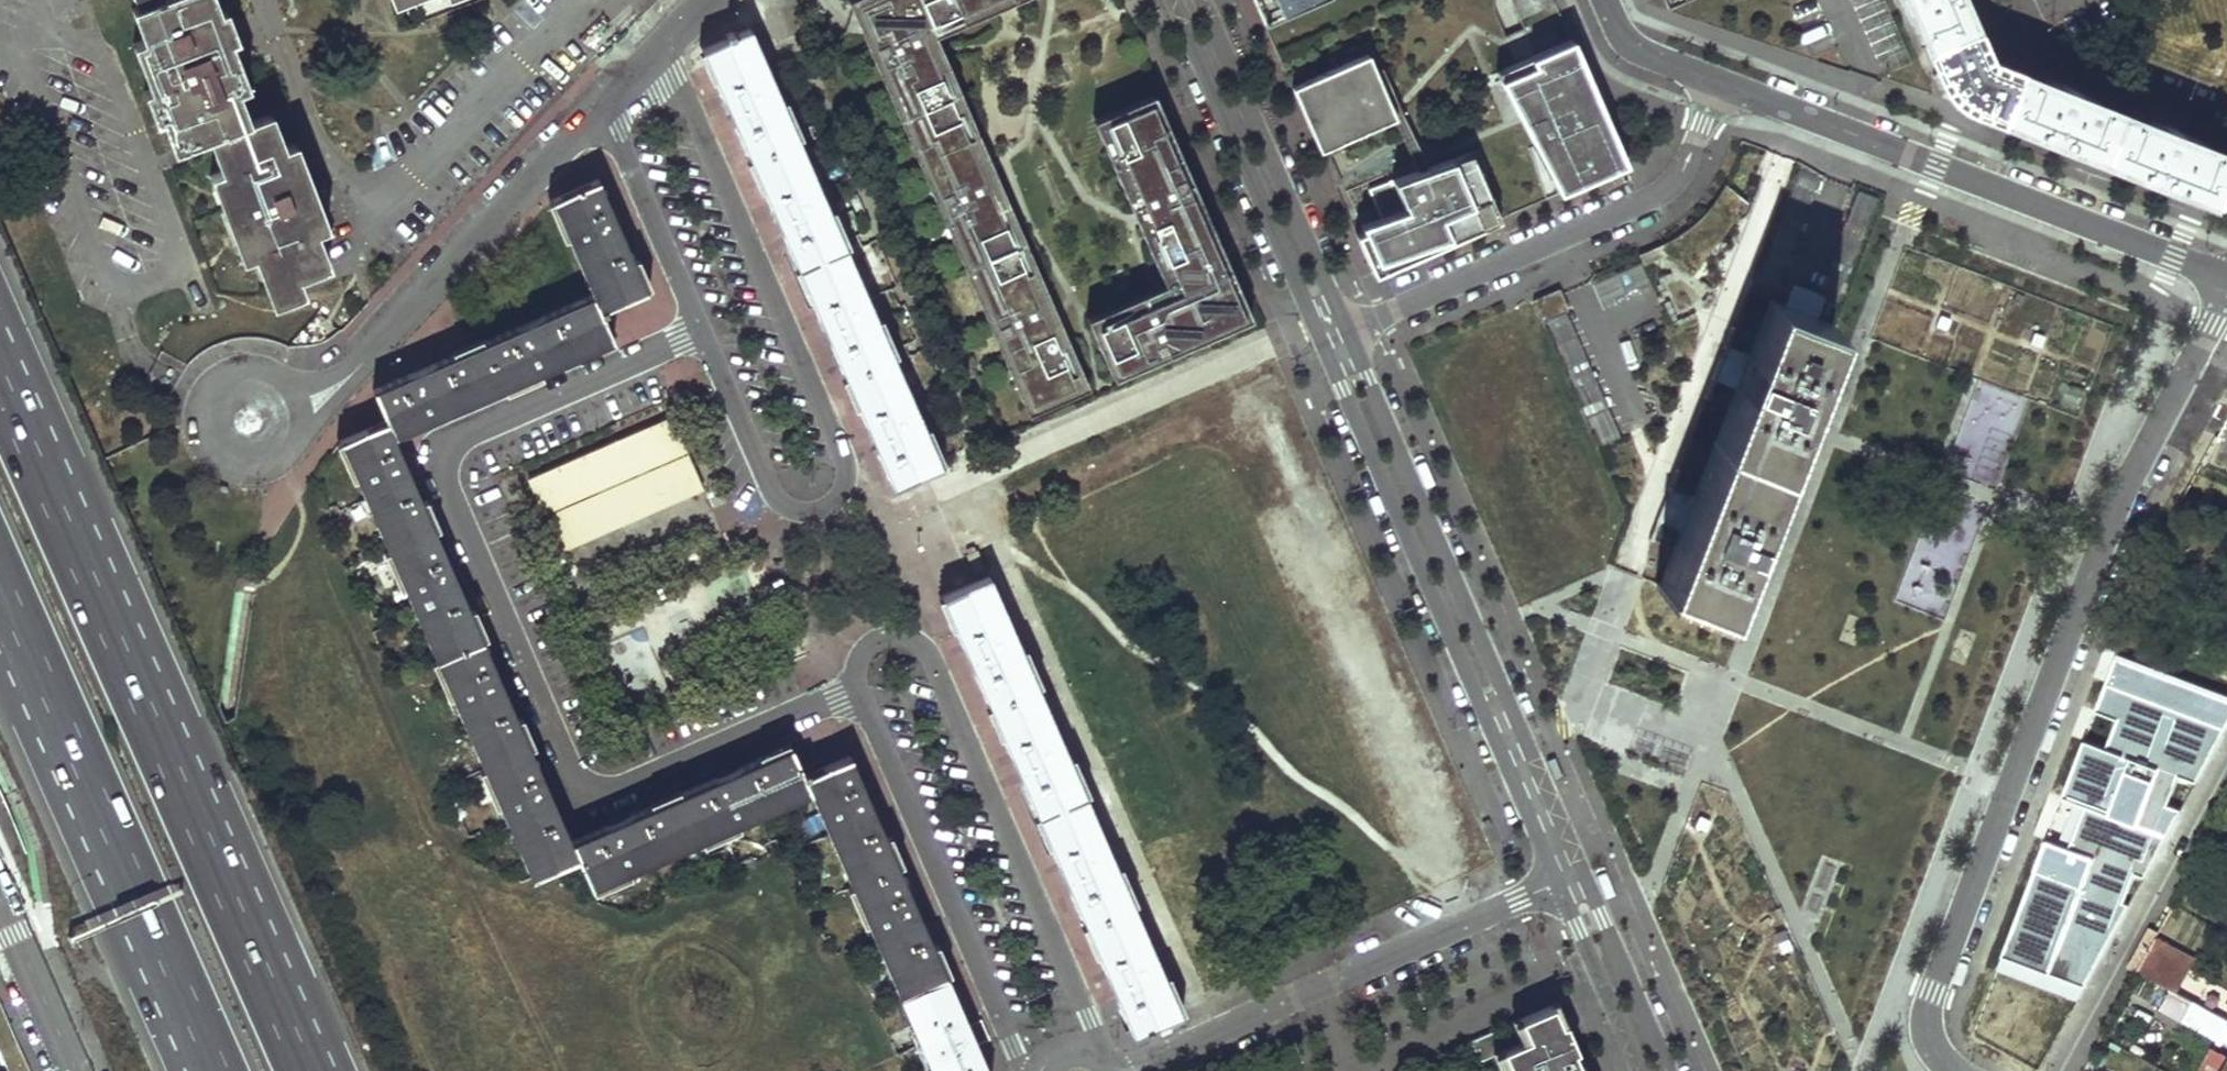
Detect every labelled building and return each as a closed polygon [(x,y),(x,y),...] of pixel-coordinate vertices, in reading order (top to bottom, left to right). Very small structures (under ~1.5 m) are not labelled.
[(137,6),(129,9),(140,39),(147,58),(140,60),(151,88),(162,118),(168,116),(179,146),(206,135),(219,168),(209,173),(216,191),(224,187),(244,238),(235,241),(242,257),(252,254),(271,303),(304,290),(298,275),(327,263),(314,229),(324,225),(320,210),(310,212),(290,161),(299,157),(293,141),(281,146),(268,111),(247,119),(235,88),(237,88),(229,68),(238,65),(228,40),(216,9),(211,11),(207,0),(134,0),(137,6)] [(211,11),(216,9),(213,0),(207,0),(211,11)] [(1025,410),(1086,383),(931,29),(997,0),(847,0),(1025,410)] [(1262,25),(1317,0),(1251,0),(1262,25)] [(1553,0),(1514,0),(1513,3),(1519,19),(1555,4),(1553,0)] [(1903,5),(1908,3),(1945,86),(1968,103),(2209,197),(2225,156),(2172,134),(2174,129),(2147,118),(2145,122),(2071,94),(2072,89),(2044,78),(2042,82),(1981,58),(1956,0),(1900,0),(1903,5)] [(234,38),(222,7),(216,9),(228,40),(234,38)] [(1163,8),(1155,11),(1164,31),(1171,27),(1163,8)] [(704,49),(894,487),(940,467),(749,29),(704,49)] [(140,39),(133,41),(140,60),(147,58),(140,39)] [(1564,50),(1616,168),(1625,164),(1570,39),(1552,47),(1555,54),(1564,50)] [(1558,193),(1616,168),(1564,50),(1555,54),(1552,47),(1535,54),(1539,62),(1505,77),(1517,103),(1529,98),(1536,115),(1524,120),(1536,146),(1541,144),(1553,172),(1550,173),(1558,193)] [(1291,86),(1319,150),(1394,117),(1374,70),(1367,53),(1291,86)] [(1539,62),(1535,54),(1502,69),(1505,77),(1539,62)] [(238,65),(229,68),(237,88),(245,84),(238,65)] [(1381,67),(1374,70),(1394,117),(1418,171),(1425,169),(1381,67)] [(145,90),(156,121),(162,118),(151,88),(145,90)] [(1147,89),(1094,113),(1168,282),(1090,316),(1112,367),(1244,309),(1147,89)] [(1529,98),(1517,103),(1524,120),(1536,115),(1529,98)] [(168,116),(162,118),(174,148),(179,146),(168,116)] [(1376,262),(1495,210),(1470,153),(1425,169),(1418,171),(1368,189),(1376,208),(1382,205),(1388,218),(1362,229),(1376,262)] [(802,774),(789,745),(571,840),(395,436),(612,342),(600,312),(646,291),(598,180),(552,200),(593,295),(375,389),(388,421),(341,441),(531,876),(578,856),(591,886),(808,792),(929,1070),(987,1070),(848,754),(802,774)] [(1670,262),(1698,279),(1745,200),(1717,184),(1670,262)] [(1646,272),(1596,278),(1599,305),(1649,299),(1646,272)] [(1775,302),(1663,585),(1716,606),(1738,550),(1756,557),(1768,525),(1751,519),(1828,324),(1816,319),(1825,296),(1795,284),(1786,307),(1775,302)] [(1533,300),(1542,318),(1568,305),(1559,287),(1533,300)] [(1977,380),(1942,466),(1994,486),(2028,401),(1977,380)] [(670,417),(530,480),(562,550),(702,488),(670,417)] [(1130,1032),(1177,1012),(988,576),(941,596),(1130,1032)] [(1555,757),(1547,761),(1556,780),(1564,777),(1555,757)] [(2135,970),(2171,989),(2185,964),(2150,944),(2135,970)] [(2171,989),(2159,1008),(2217,1039),(2226,1021),(2226,1020),(2171,989)] [(1507,1050),(1516,1070),(1583,1070),(1557,1007),(1522,1021),(1530,1041),(1507,1050)]
